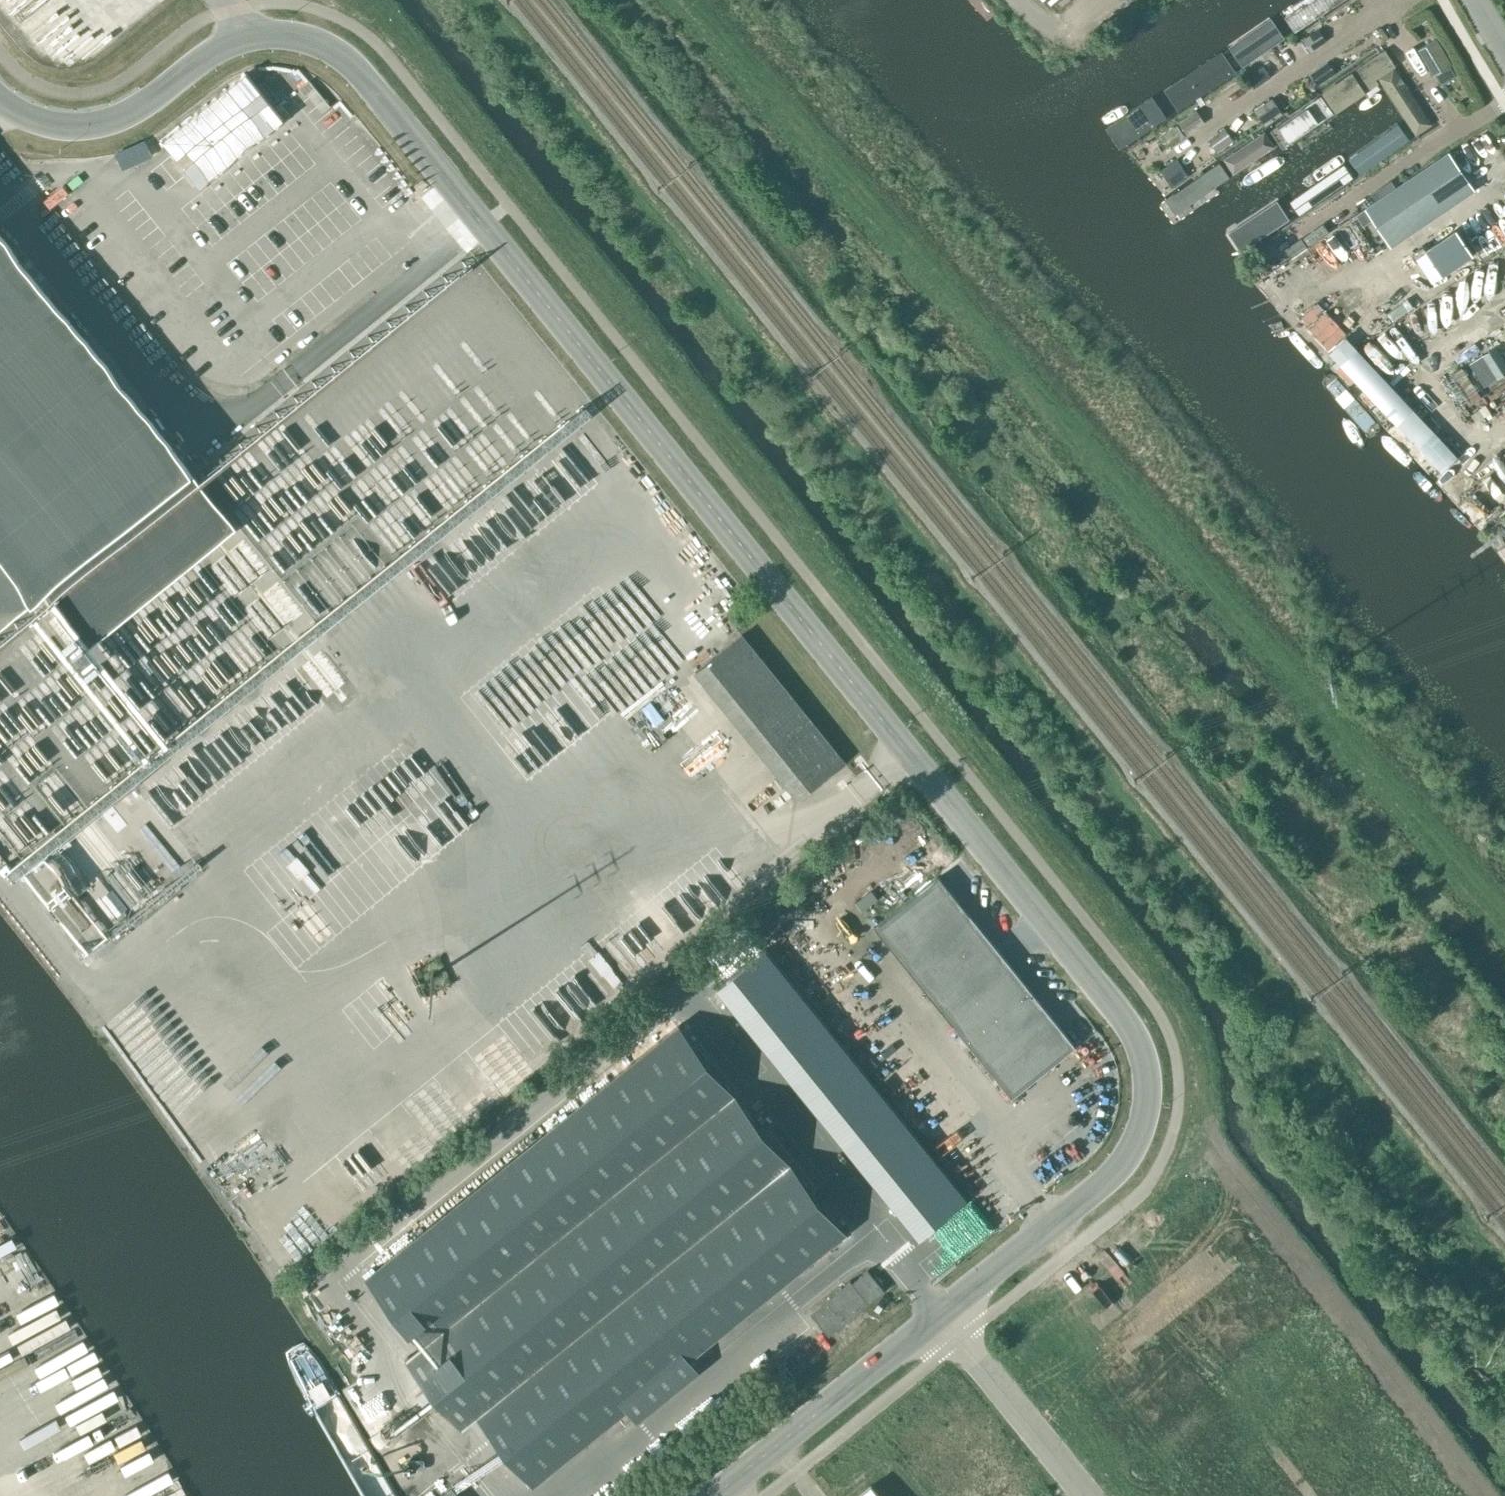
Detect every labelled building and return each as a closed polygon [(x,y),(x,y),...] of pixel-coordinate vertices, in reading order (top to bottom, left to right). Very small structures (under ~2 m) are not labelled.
[(1300,31),(1346,0),(1309,0),(1289,14),(1300,31)] [(1241,67),(1286,38),(1277,24),(1232,54),(1241,67)] [(1309,52),(1326,40),(1318,28),(1301,40),(1309,52)] [(1437,40),(1419,51),(1433,74),(1451,64),(1437,40)] [(1324,91),(1335,107),(1395,68),(1385,52),(1324,91)] [(1176,111),(1236,72),(1224,54),(1164,93),(1176,111)] [(1318,83),(1335,72),(1327,61),(1309,73),(1318,83)] [(1382,83),(1416,136),(1432,126),(1398,72),(1382,83)] [(309,81),(299,89),(305,96),(315,88),(309,81)] [(1269,130),(1282,149),(1332,115),(1320,97),(1269,130)] [(1280,111),(1271,98),(1254,110),(1263,122),(1280,111)] [(1106,129),(1120,149),(1165,119),(1152,99),(1106,129)] [(1187,135),(1205,122),(1196,110),(1178,122),(1187,135)] [(1185,135),(1177,124),(1161,135),(1168,147),(1185,135)] [(1215,149),(1232,138),(1225,127),(1208,139),(1215,149)] [(1358,176),(1409,142),(1399,127),(1348,160),(1358,176)] [(1232,178),(1276,149),(1265,132),(1221,161),(1232,178)] [(1366,207),(1365,208),(1391,246),(1474,189),(1448,152),(1386,194),(1366,207)] [(1168,184),(1188,170),(1180,158),(1160,172),(1168,184)] [(1164,200),(1175,217),(1230,180),(1219,164),(1164,200)] [(1300,216),(1353,182),(1343,167),(1290,202),(1300,216)] [(1386,194),(1382,186),(1361,199),(1366,207),(1386,194)] [(1228,237),(1239,253),(1287,221),(1276,205),(1228,237)] [(1428,250),(1416,258),(1430,279),(1442,271),(1469,253),(1455,232),(1428,250)] [(0,233),(0,626),(1,626),(44,591),(86,646),(235,525),(192,471),(1,235),(0,233)] [(1354,350),(1335,329),(1320,343),(1337,361),(1354,350)] [(1504,374),(1504,359),(1496,346),(1481,356),(1497,379),(1504,374)] [(1354,350),(1337,361),(1441,472),(1455,459),(1354,350)] [(796,797),(843,760),(741,634),(695,672),(796,797)] [(1011,1095),(1074,1044),(938,876),(875,926),(1011,1095)] [(406,1357),(461,1426),(478,1412),(534,1481),(845,1231),(678,1024),(367,1274),(423,1344),(406,1357)] [(828,1333),(884,1289),(868,1268),(852,1280),(850,1278),(828,1296),(830,1298),(812,1313),(828,1333)] [(871,1485),(857,1495),(879,1495),(871,1485)] [(449,1486),(436,1495),(457,1495),(449,1486)]
